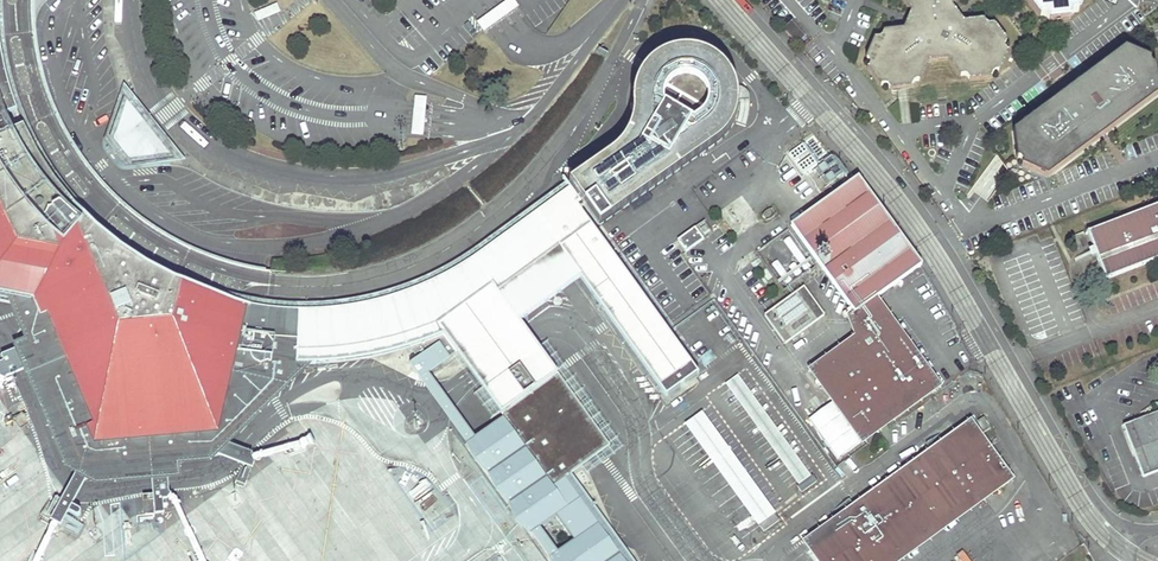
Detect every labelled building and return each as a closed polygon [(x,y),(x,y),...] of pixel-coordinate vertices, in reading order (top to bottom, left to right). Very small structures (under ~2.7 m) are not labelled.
[(27,118),(33,113),(30,105),(28,98),(25,92),(22,83),(19,73),(17,66),(15,62),(14,53),(12,45),(10,39),(10,28),(9,21),(8,15),(8,1),(8,0),(0,0),(0,129),(27,118)] [(477,22),(484,31),(519,6),(515,0),(508,0),(477,22)] [(929,62),(948,60),(960,76),(961,75),(966,75),(967,77),(968,75),(971,79),(971,80),(991,78),(991,76),(992,73),(994,73),(994,71),(999,71),(1000,71),(1009,52),(1007,51),(1005,48),(1006,47),(1005,46),(1006,42),(1008,41),(995,23),(993,24),(990,25),(989,23),(987,24),(985,21),(985,19),(965,21),(958,13),(953,6),(956,0),(903,0),(912,11),(910,16),(908,20),(906,24),(904,29),(883,32),(884,34),(882,37),(880,38),(880,36),(875,38),(866,57),(868,58),(871,62),(869,64),(871,64),(869,67),(868,68),(881,86),(887,84),(887,86),(889,85),(891,88),(891,90),(913,87),(912,86),(914,82),(916,81),(916,83),(919,80),(921,81),(929,62)] [(1026,0),(1039,17),(1045,16),(1049,21),(1071,19),(1074,13),(1079,12),(1084,0),(1027,0),(1026,0)] [(280,12),(276,3),(254,13),(258,21),(280,12)] [(806,36),(792,20),(783,28),(797,43),(806,36)] [(1012,132),(1015,161),(1019,162),(1020,167),(1046,178),(1103,136),(1157,95),(1157,88),(1155,66),(1151,64),(1150,59),(1124,48),(1069,90),(1012,132)] [(581,202),(600,226),(715,145),(723,139),(730,131),(734,122),(737,112),(738,102),(737,92),(734,81),(729,73),(722,64),(714,58),(705,54),(695,51),(685,50),(675,51),(666,54),(657,59),(649,65),(642,73),(637,82),(634,92),(633,113),(632,123),(628,133),(623,142),(616,150),(607,156),(567,184),(571,188),(581,202)] [(155,123),(125,84),(104,141),(115,155),(125,169),(186,161),(155,123)] [(411,132),(411,135),(423,136),(423,133),(424,121),(425,109),(426,97),(414,96),(413,108),(412,120),(411,132)] [(18,301),(36,345),(28,349),(0,360),(0,369),(6,367),(9,374),(34,363),(40,377),(72,456),(74,461),(82,465),(64,501),(71,505),(90,469),(98,473),(153,469),(156,514),(163,513),(162,495),(168,495),(167,468),(172,468),(172,460),(201,458),(209,450),(246,463),(251,451),(220,439),(261,398),(298,362),(306,355),(318,343),(309,294),(269,290),(235,285),(216,279),(211,282),(206,281),(204,283),(200,282),(199,278),(191,275),(189,278),(181,275),(181,265),(176,257),(169,254),(158,254),(151,259),(145,255),(148,251),(139,245),(135,248),(125,240),(125,237),(111,226),(105,221),(100,216),(95,210),(89,203),(83,202),(77,194),(80,192),(77,187),(73,183),(69,186),(50,158),(46,152),(37,136),(27,118),(0,129),(0,297),(18,301)] [(835,164),(831,158),(817,168),(822,174),(835,164)] [(842,174),(838,168),(824,178),(829,184),(842,174)] [(309,294),(318,343),(306,355),(322,355),(340,353),(360,351),(382,346),(409,338),(430,331),(438,328),(500,415),(550,484),(571,468),(621,433),(549,337),(531,312),(579,277),(674,401),(707,374),(577,205),(581,202),(571,188),(567,184),(559,174),(533,211),(522,219),(495,239),(472,255),(444,260),(439,274),(414,285),(386,281),(365,300),(345,304),(322,306),(309,290),(309,294)] [(793,225),(855,312),(876,297),(921,265),(857,177),(793,225)] [(1106,279),(1157,259),(1157,204),(1087,232),(1093,244),(1098,259),(1106,279)] [(775,214),(772,208),(769,209),(766,210),(764,211),(763,214),(767,220),(768,221),(769,220),(771,219),(773,218),(775,215),(775,214)] [(1089,246),(1084,232),(1074,237),(1078,249),(1089,246)] [(822,316),(803,288),(765,316),(784,344),(822,316)] [(888,313),(876,297),(855,312),(850,315),(856,337),(884,318),(883,317),(888,313)] [(894,319),(889,312),(888,313),(883,317),(884,318),(856,337),(816,366),(816,364),(812,367),(815,371),(816,369),(862,434),(860,435),(863,438),(866,435),(865,434),(932,386),(933,388),(939,383),(935,377),(934,377),(892,320),(894,319)] [(409,347),(430,340),(439,336),(443,334),(439,328),(430,331),(409,338),(382,346),(360,351),(340,353),(322,355),(306,355),(298,362),(298,364),(306,364),(322,363),(340,361),(360,359),(382,354),(409,347)] [(556,560),(638,560),(571,468),(550,484),(500,415),(475,430),(429,367),(450,352),(439,336),(430,340),(409,347),(414,355),(409,358),(556,560)] [(1124,426),(1143,476),(1157,471),(1157,413),(1124,426)] [(986,433),(991,428),(984,418),(979,423),(986,433)] [(822,560),(884,560),(1004,474),(969,425),(808,542),(822,560)]
